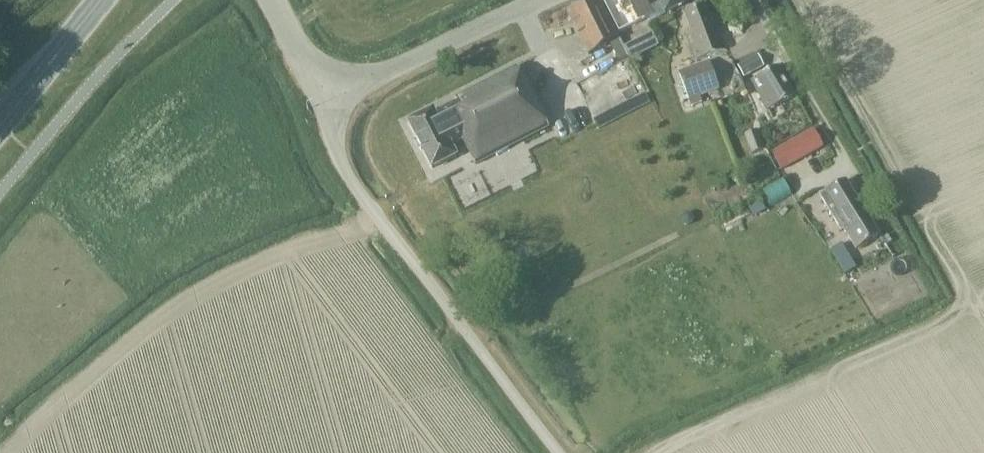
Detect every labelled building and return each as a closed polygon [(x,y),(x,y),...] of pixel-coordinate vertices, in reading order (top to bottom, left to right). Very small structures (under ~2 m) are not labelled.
[(617,40),(596,0),(591,0),(568,11),(589,55),(617,40)] [(617,36),(653,18),(644,0),(599,0),(617,36)] [(681,0),(657,0),(665,16),(684,6),(681,0)] [(711,25),(704,7),(686,14),(692,32),(686,35),(696,62),(725,50),(719,35),(717,36),(713,25),(711,25)] [(619,40),(610,44),(619,62),(628,57),(619,40)] [(744,77),(763,67),(757,56),(738,66),(744,77)] [(689,101),(719,90),(709,61),(678,72),(689,101)] [(549,127),(539,108),(518,67),(454,99),(457,104),(435,115),(433,110),(408,123),(432,169),(456,157),(451,147),(463,141),(475,165),(549,127)] [(767,112),(795,96),(778,67),(758,77),(751,82),(767,112)] [(812,129),(802,135),(812,153),(823,147),(812,129)] [(751,154),(765,149),(758,130),(744,135),(751,154)] [(795,200),(817,186),(798,154),(775,167),(795,200)] [(879,235),(845,181),(820,196),(841,232),(844,230),(856,250),(879,235)] [(839,244),(829,250),(836,260),(846,254),(839,244)]
